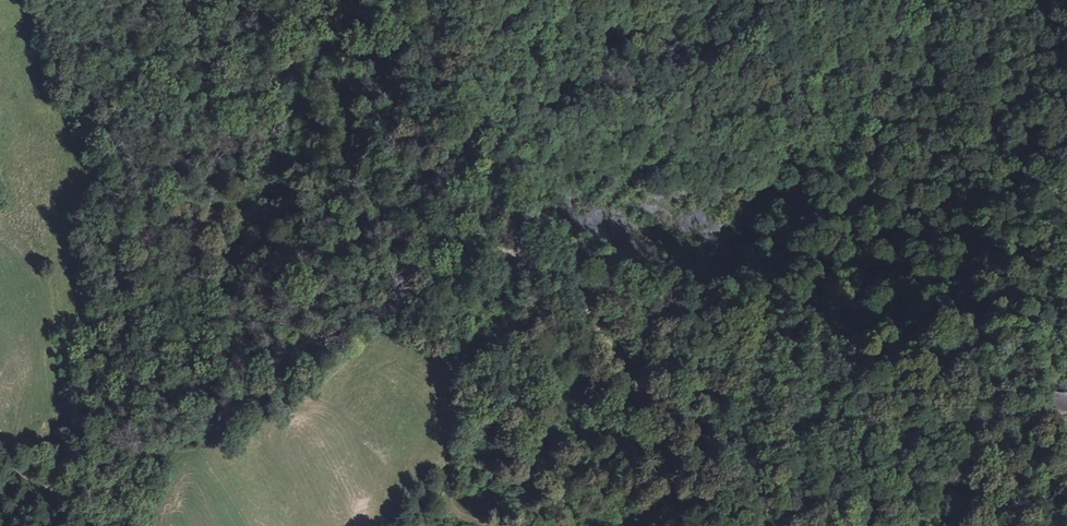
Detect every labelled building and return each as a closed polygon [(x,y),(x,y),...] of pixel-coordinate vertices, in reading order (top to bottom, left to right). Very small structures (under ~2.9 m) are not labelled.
[(1064,396),(1056,397),(1053,385),(1038,388),(1044,419),(1052,417),(1066,414),(1066,410),(1064,396)] [(1052,417),(1057,434),(1066,433),(1066,414),(1052,417)]
